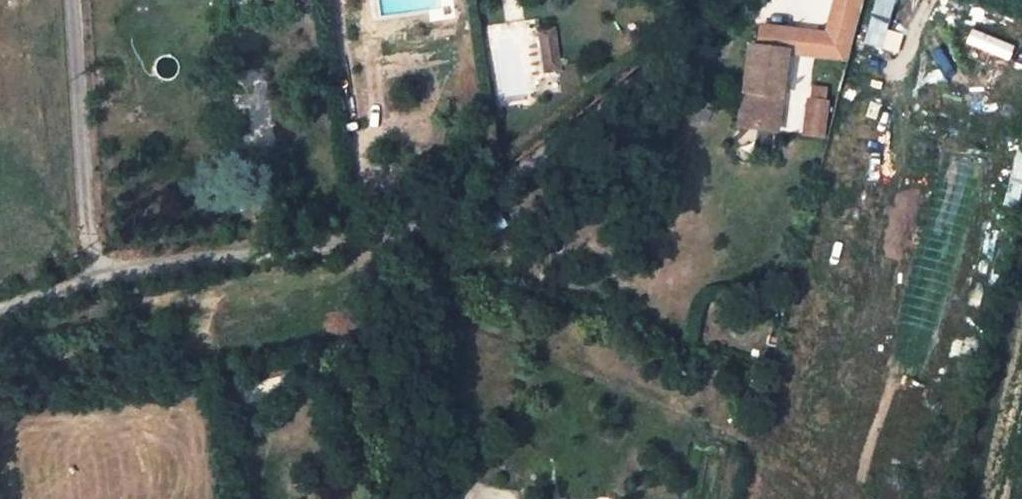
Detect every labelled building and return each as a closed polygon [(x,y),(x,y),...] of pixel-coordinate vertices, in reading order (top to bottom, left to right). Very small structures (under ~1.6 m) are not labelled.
[(762,49),(783,51),(849,60),(864,0),(839,0),(831,35),(764,28),(762,49)] [(862,41),(897,51),(911,0),(873,0),(862,41)] [(557,27),(540,30),(547,73),(563,71),(557,27)] [(762,49),(748,47),(741,115),(760,118),(762,106),(776,107),(783,51),(762,49)] [(832,102),(808,99),(803,138),(827,141),(832,102)] [(760,118),(741,115),(740,129),(778,134),(782,108),(776,107),(762,106),(760,118)]
